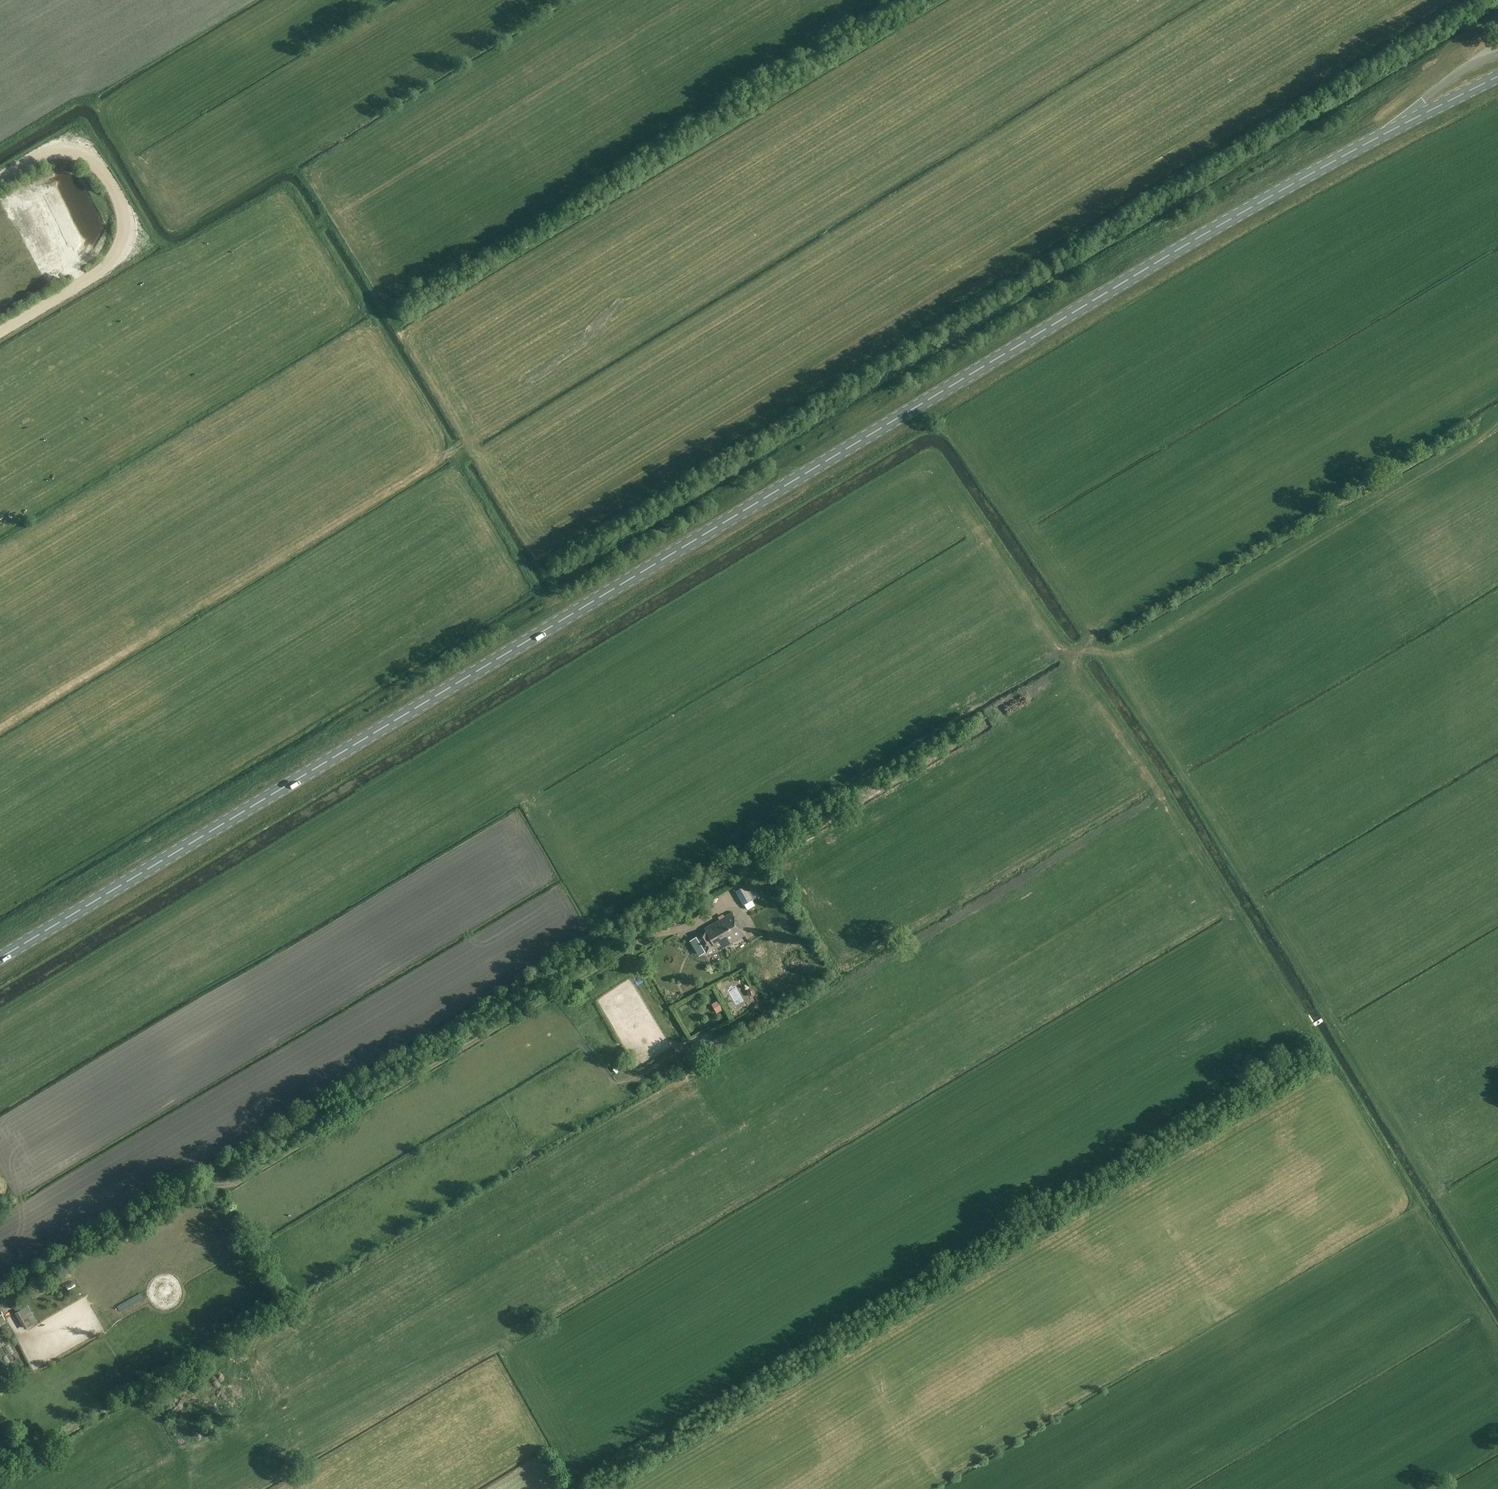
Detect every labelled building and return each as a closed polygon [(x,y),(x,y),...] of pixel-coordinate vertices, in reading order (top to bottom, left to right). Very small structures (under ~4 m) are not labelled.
[(1213,571),(1222,579),(1230,571),(1221,562),(1213,571)] [(763,874),(756,878),(759,883),(766,879),(763,874)] [(735,891),(743,906),(753,900),(745,886),(735,891)] [(781,892),(774,896),(778,902),(785,899),(781,892)] [(745,935),(732,913),(704,929),(706,931),(697,937),(707,953),(716,948),(718,951),(745,935)] [(740,952),(753,944),(747,935),(735,943),(740,952)] [(747,1004),(739,986),(731,989),(739,1007),(747,1004)] [(720,1001),(715,1004),(721,1015),(727,1011),(720,1001)] [(755,1008),(761,1015),(767,1010),(761,1002),(755,1008)] [(614,1067),(619,1071),(623,1066),(617,1062),(614,1067)] [(31,1326),(37,1322),(28,1306),(21,1309),(31,1326)]
